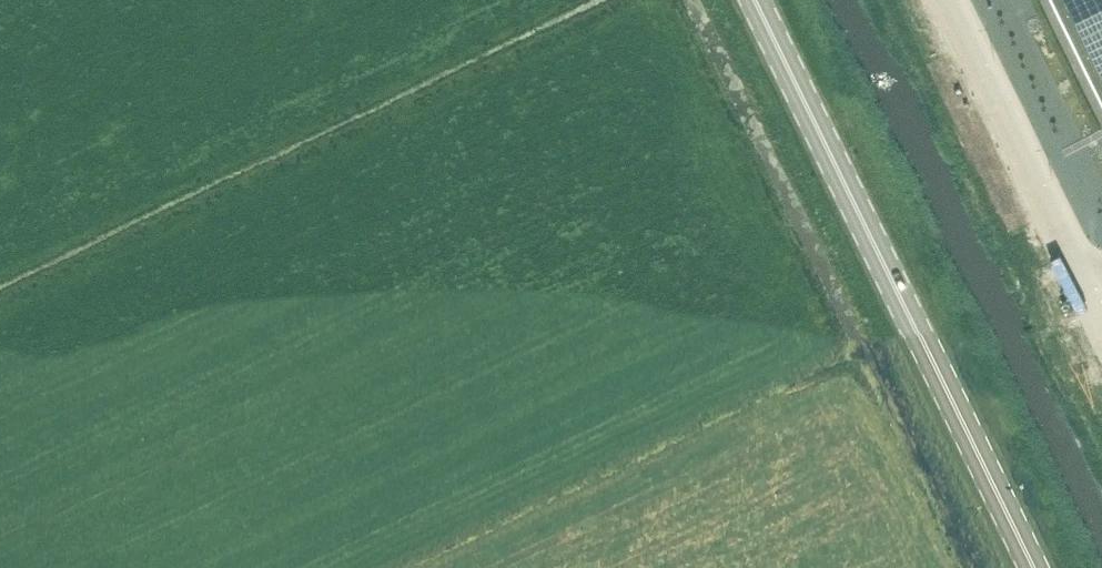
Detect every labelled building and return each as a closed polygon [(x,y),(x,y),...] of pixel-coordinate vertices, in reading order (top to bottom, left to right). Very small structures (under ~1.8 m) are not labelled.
[(1101,89),(1101,0),(1058,0),(1101,89)]
